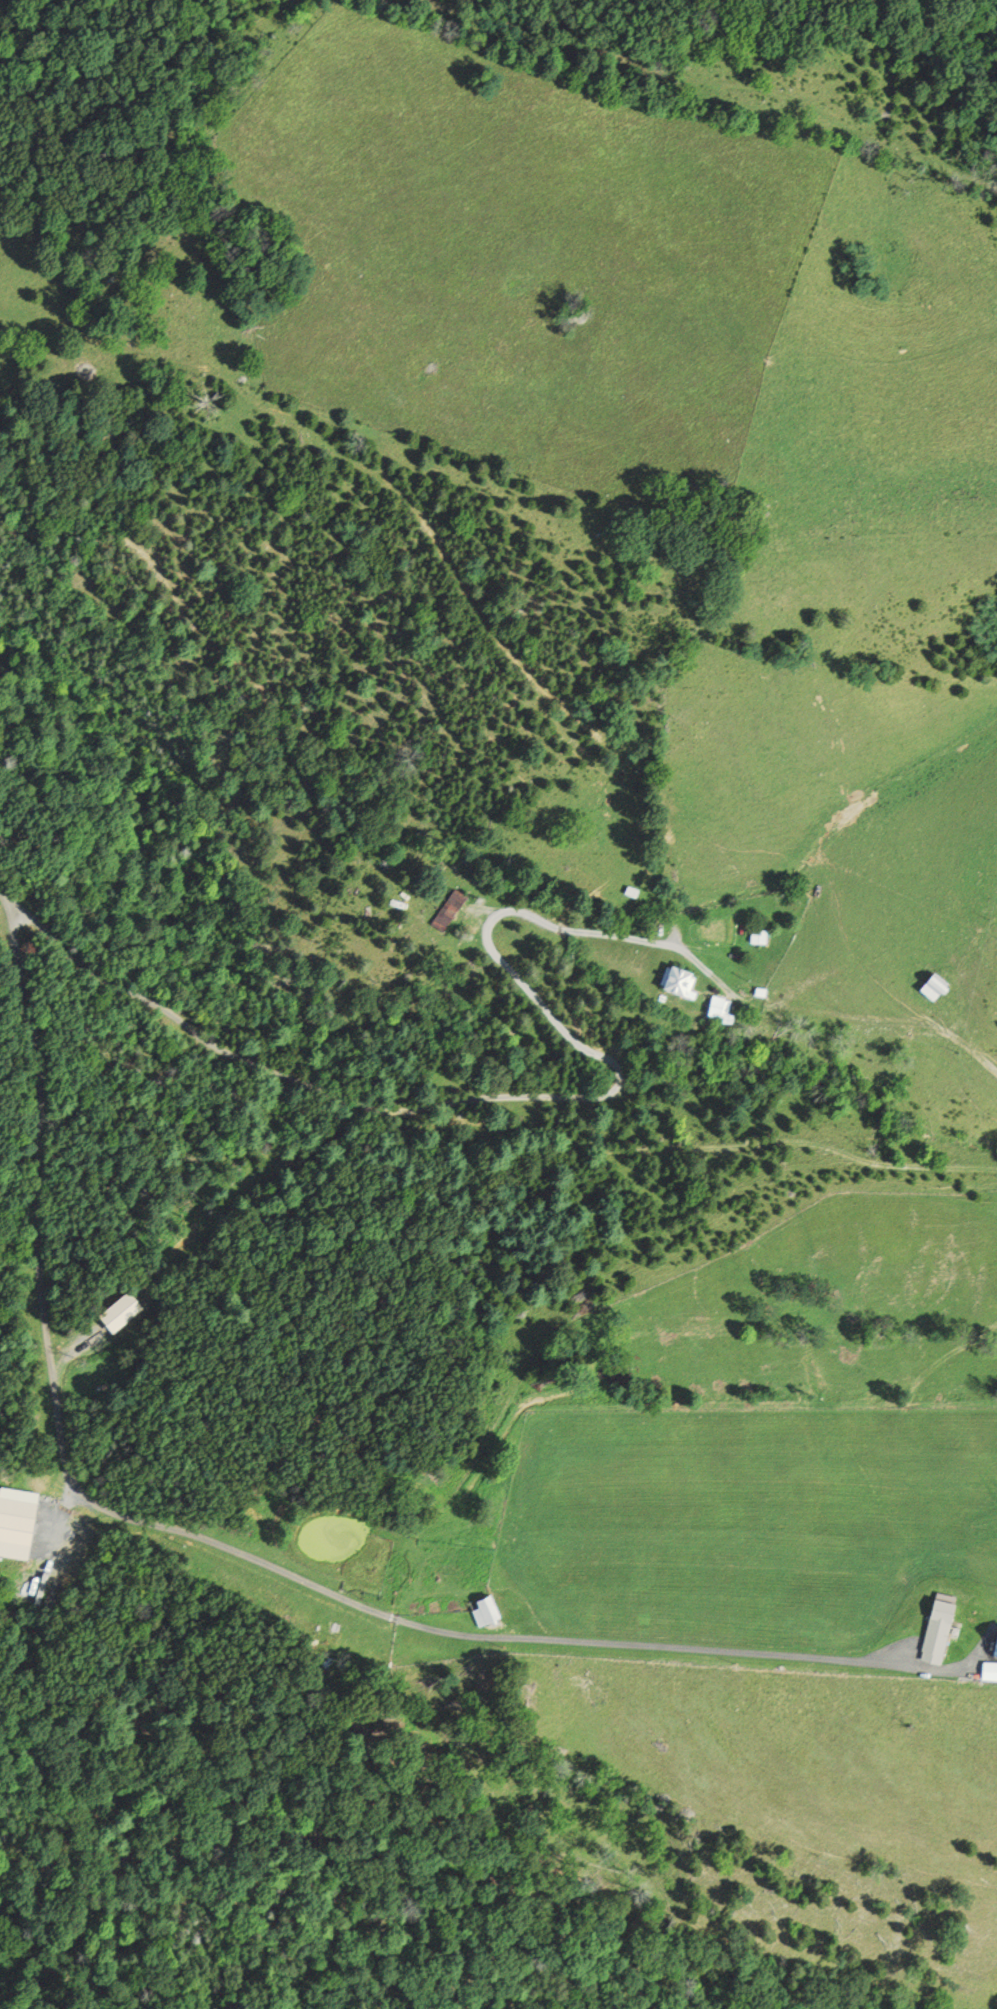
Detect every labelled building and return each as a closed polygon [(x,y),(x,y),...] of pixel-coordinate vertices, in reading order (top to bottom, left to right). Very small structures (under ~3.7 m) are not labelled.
[(441,930),(431,922),(456,890),(466,898),(441,930)] [(758,931),(767,931),(767,944),(758,944),(758,931)] [(653,989),(662,965),(689,975),(680,999),(653,989)] [(931,1002),(917,989),(933,972),(947,985),(931,1002)] [(754,997),(756,988),(766,990),(764,999),(754,997)] [(709,997),(729,1001),(724,1020),(704,1015),(709,997)] [(28,1559),(0,1554),(0,1502),(36,1507),(28,1559)] [(464,1598),(487,1588),(499,1617),(476,1627),(464,1598)] [(940,1664),(917,1658),(933,1599),(956,1605),(940,1664)] [(982,1663),(996,1663),(996,1681),(981,1680),(982,1663)]
